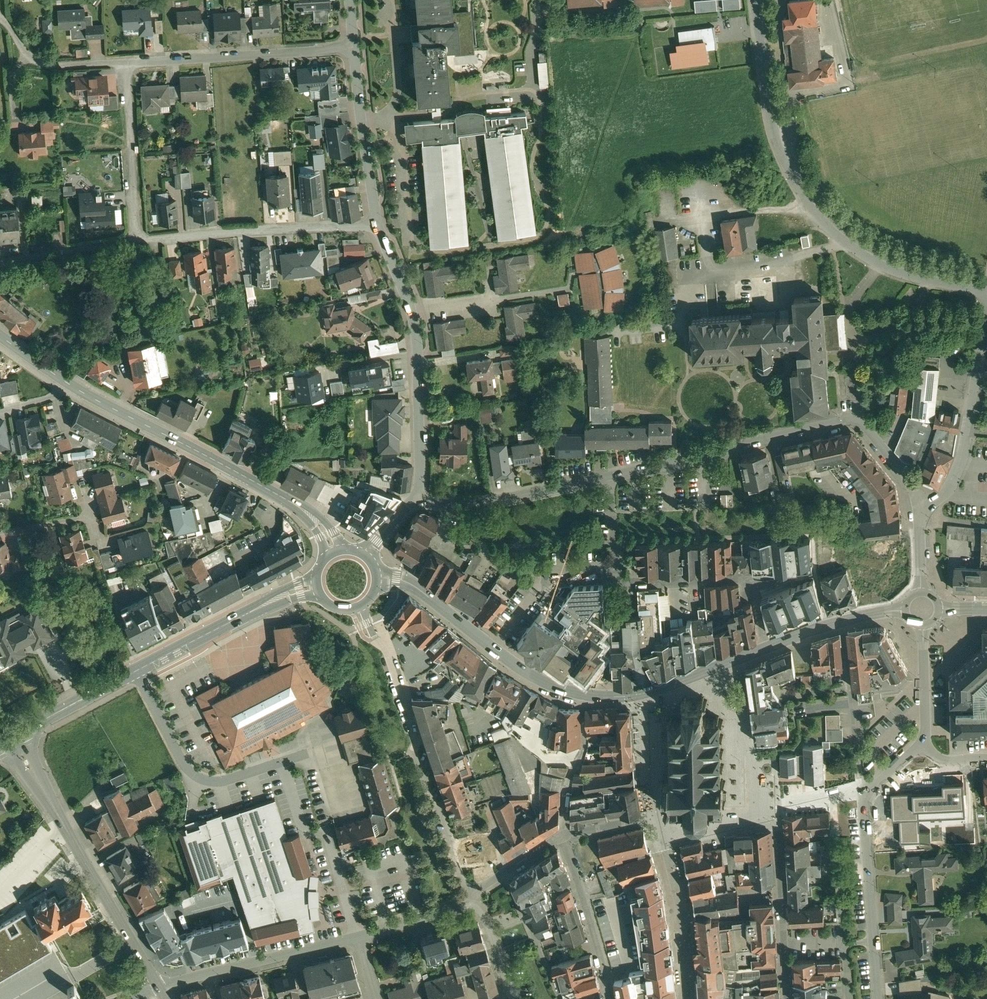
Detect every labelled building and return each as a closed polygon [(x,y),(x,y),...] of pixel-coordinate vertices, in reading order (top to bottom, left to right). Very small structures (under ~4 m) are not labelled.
[(299,0),(294,1),(295,12),(313,11),(314,22),(321,22),(321,24),(329,24),(328,12),(330,12),(329,0),(299,0)] [(419,24),(418,24),(420,40),(413,41),(413,42),(418,101),(417,101),(417,102),(449,99),(449,98),(448,98),(445,62),(446,62),(445,48),(455,47),(456,52),(457,52),(476,51),(473,9),(453,11),(454,20),(452,20),(451,6),(450,6),(450,0),(416,0),(419,24)] [(697,11),(743,9),(742,0),(696,0),(697,11)] [(789,1),(791,17),(784,18),(785,25),(784,25),(786,40),(784,41),(785,51),(786,51),(787,59),(786,59),(787,70),(784,71),(785,77),(790,77),(791,85),(797,84),(798,87),(805,85),(805,83),(824,81),(824,79),(836,78),(834,58),(821,59),(817,21),(815,0),(796,0),(789,1)] [(275,4),(265,5),(266,17),(252,18),(253,32),(254,36),(279,34),(277,16),(276,16),(275,4)] [(150,8),(122,10),(123,28),(142,27),(143,34),(151,34),(150,8)] [(84,9),(59,11),(60,27),(74,26),(75,38),(86,38),(84,9)] [(201,11),(177,12),(178,32),(202,30),(201,19),(201,11)] [(239,13),(226,14),(228,39),(240,38),(240,33),(239,18),(239,13)] [(226,14),(214,14),(215,31),(216,39),(228,39),(226,14)] [(252,17),(245,18),(246,32),(253,32),(252,18),(252,17)] [(52,20),(44,21),(45,31),(53,31),(52,20)] [(103,24),(91,25),(92,37),(104,36),(103,24)] [(713,26),(679,31),(680,45),(678,45),(681,65),(708,61),(706,49),(716,48),(718,48),(714,26),(713,26)] [(87,49),(76,50),(76,58),(88,57),(87,49)] [(283,67),(260,69),(261,87),(285,85),(283,67)] [(334,67),(298,70),(299,90),(321,88),(321,96),(336,94),(334,67)] [(103,76),(72,79),(73,85),(78,87),(79,94),(89,94),(90,104),(103,103),(108,102),(108,96),(106,80),(103,76)] [(206,76),(189,77),(189,76),(180,77),(180,86),(181,98),(181,101),(189,101),(189,95),(196,94),(197,108),(200,107),(200,108),(208,108),(208,106),(207,93),(206,76)] [(168,86),(142,87),(144,111),(155,110),(155,105),(169,105),(168,99),(168,87),(168,86)] [(117,96),(108,96),(108,102),(103,103),(104,109),(118,108),(117,96)] [(337,100),(324,101),(325,115),(337,114),(338,114),(337,100)] [(442,106),(433,106),(433,119),(442,119),(442,106)] [(456,118),(413,122),(413,123),(414,123),(414,131),(411,131),(411,137),(415,137),(415,140),(421,139),(426,193),(431,192),(431,202),(427,203),(430,247),(448,246),(447,244),(468,243),(459,134),(483,131),(491,184),(496,184),(497,194),(492,194),(498,238),(515,236),(515,235),(535,232),(521,126),(527,125),(525,113),(483,116),(482,113),(479,112),(475,111),(471,110),(467,111),(462,112),(459,113),(456,115),(456,118)] [(275,127),(274,112),(258,113),(259,128),(275,127)] [(337,114),(326,115),(328,125),(325,126),(325,128),(328,128),(328,127),(338,126),(337,114)] [(59,119),(40,120),(41,131),(44,131),(45,138),(54,138),(53,127),(59,127),(59,119)] [(320,124),(309,125),(310,130),(313,130),(313,136),(321,136),(320,124)] [(338,126),(328,128),(332,154),(348,152),(344,125),(338,126)] [(36,131),(27,132),(18,133),(20,155),(28,154),(28,155),(38,154),(38,153),(46,153),(45,138),(44,131),(41,131),(36,131)] [(291,150),(277,151),(278,165),(292,164),(291,150)] [(324,153),(313,154),(314,169),(325,168),(324,153)] [(737,167),(730,168),(730,169),(728,169),(729,176),(732,176),(738,175),(737,167)] [(319,171),(299,173),(302,212),(323,210),(319,171)] [(180,172),(173,173),(174,188),(181,187),(180,172)] [(190,172),(180,172),(181,187),(191,186),(190,172)] [(287,175),(267,176),(269,204),(289,202),(287,175)] [(64,185),(64,194),(76,194),(76,185),(64,185)] [(93,193),(80,194),(81,209),(86,208),(94,207),(93,193)] [(355,193),(339,195),(339,196),(342,218),(343,220),(359,217),(355,193)] [(33,194),(33,206),(43,206),(43,194),(33,194)] [(212,195),(192,197),(195,219),(215,217),(212,195)] [(339,196),(330,197),(332,220),(342,218),(339,196)] [(175,200),(156,202),(158,212),(160,223),(177,221),(175,200)] [(94,207),(86,208),(87,226),(114,225),(113,206),(94,207)] [(651,210),(641,212),(644,228),(654,226),(651,210)] [(0,212),(0,241),(20,239),(18,211),(0,212)] [(757,215),(737,218),(742,250),(742,251),(758,248),(755,229),(759,228),(757,215)] [(737,218),(722,221),(727,252),(742,250),(737,218)] [(673,227),(654,230),(659,259),(663,259),(664,268),(676,267),(675,257),(678,256),(673,227)] [(345,245),(344,245),(345,255),(364,253),(363,244),(358,244),(345,245)] [(613,245),(597,251),(599,255),(594,257),(593,250),(576,253),(579,270),(586,269),(586,273),(581,274),(586,308),(603,305),(602,301),(606,302),(606,309),(622,310),(623,292),(622,292),(621,286),(623,286),(620,268),(619,268),(618,262),(619,262),(613,245)] [(268,246),(250,246),(251,268),(251,273),(252,282),(269,281),(268,267),(269,267),(268,246)] [(234,247),(215,249),(219,284),(227,283),(226,277),(237,276),(234,247)] [(320,247),(280,252),(281,262),(283,276),(323,270),(321,256),(320,247)] [(201,250),(185,252),(187,271),(195,270),(207,269),(205,256),(202,256),(201,250)] [(338,253),(326,255),(327,267),(340,266),(338,253)] [(507,256),(505,256),(505,257),(497,258),(500,278),(498,279),(498,278),(497,278),(499,292),(500,292),(500,291),(502,291),(514,289),(519,289),(518,288),(515,266),(525,264),(526,268),(529,267),(530,267),(528,253),(527,254),(514,256),(513,255),(507,256)] [(164,255),(152,256),(153,268),(165,267),(164,255)] [(367,258),(349,265),(335,270),(341,287),(355,282),(357,285),(374,279),(374,277),(375,276),(374,272),(372,273),(367,258)] [(179,260),(170,261),(172,276),(181,275),(179,260)] [(435,260),(423,262),(424,269),(436,267),(435,260)] [(424,269),(423,269),(423,270),(424,270),(428,295),(427,295),(427,296),(445,294),(445,293),(443,293),(441,277),(452,275),(452,278),(456,278),(455,264),(454,264),(454,265),(440,267),(440,266),(436,267),(424,269)] [(676,267),(664,268),(666,287),(678,286),(676,267)] [(207,269),(195,270),(196,280),(200,279),(201,288),(209,287),(207,269)] [(251,273),(243,273),(245,286),(252,285),(252,282),(251,273)] [(380,290),(367,292),(368,298),(381,296),(380,290)] [(0,291),(0,315),(23,334),(29,328),(31,329),(39,319),(30,312),(28,314),(9,298),(0,291)] [(367,292),(348,296),(350,303),(369,300),(368,298),(367,292)] [(569,294),(557,295),(559,305),(570,303),(569,294)] [(776,316),(753,318),(753,315),(741,316),(709,318),(709,317),(700,318),(700,319),(692,320),(695,359),(744,355),(743,347),(754,346),(754,347),(754,348),(754,351),(755,351),(755,352),(754,352),(754,354),(756,353),(756,360),(755,361),(756,363),(758,361),(759,361),(759,364),(757,365),(758,367),(760,366),(762,368),(762,370),(764,370),(764,369),(767,369),(768,370),(770,369),(769,368),(771,365),(773,366),(773,364),(772,363),(772,360),(773,360),(774,361),(775,360),(774,358),(773,352),(775,352),(775,350),(773,350),(773,345),(799,342),(800,356),(801,370),(793,371),(796,412),(829,409),(825,371),(828,370),(826,343),(825,343),(824,331),(826,330),(825,322),(824,322),(823,310),(822,295),(795,298),(794,298),(796,317),(790,317),(790,315),(779,316),(780,318),(776,318),(776,316)] [(504,306),(503,306),(503,307),(504,307),(507,327),(505,327),(505,326),(504,326),(507,340),(525,337),(525,336),(522,314),(532,312),(533,315),(536,315),(538,315),(536,301),(534,301),(534,302),(521,304),(520,303),(516,304),(504,306)] [(371,328),(355,316),(353,306),(339,308),(334,308),(334,304),(323,306),(327,332),(329,332),(329,331),(337,330),(338,327),(349,325),(356,331),(357,330),(363,334),(363,335),(364,336),(366,334),(365,334),(369,328),(370,329),(371,328)] [(844,311),(825,312),(828,347),(847,345),(844,311)] [(202,316),(194,318),(195,325),(203,323),(202,316)] [(443,321),(441,321),(433,323),(438,350),(441,349),(454,348),(454,347),(454,346),(453,347),(451,330),(462,329),(462,332),(466,331),(465,318),(463,318),(463,319),(450,321),(450,320),(444,321),(443,321)] [(610,335),(584,336),(585,353),(589,353),(590,362),(587,362),(589,405),(591,405),(591,426),(610,426),(610,412),(612,412),(611,404),(612,404),(610,335)] [(378,338),(369,339),(371,356),(380,355),(379,344),(378,338)] [(159,343),(164,375),(169,374),(165,342),(159,343)] [(396,342),(379,344),(380,355),(385,354),(397,352),(398,352),(396,342)] [(799,342),(773,345),(773,350),(775,350),(775,352),(773,352),(774,358),(800,356),(799,342)] [(153,343),(129,347),(136,382),(160,377),(153,343)] [(249,344),(241,346),(243,353),(250,352),(249,344)] [(514,345),(501,347),(502,355),(515,353),(514,345)] [(454,348),(441,349),(442,356),(455,354),(454,348)] [(250,358),(252,369),(264,367),(262,356),(250,358)] [(110,367),(96,358),(87,371),(101,380),(110,367)] [(491,359),(467,362),(469,378),(481,376),(484,393),(493,392),(490,375),(493,374),(491,359)] [(380,362),(369,364),(369,365),(366,365),(366,364),(348,367),(352,387),(369,384),(369,383),(374,382),(374,386),(392,383),(389,364),(380,365),(380,362)] [(936,411),(940,364),(916,362),(912,416),(934,420),(936,411)] [(208,370),(199,371),(201,380),(209,378),(208,370)] [(319,371),(294,375),(296,387),(321,383),(319,371)] [(909,378),(894,376),(893,383),(892,383),(889,409),(905,411),(909,378)] [(15,377),(1,380),(2,385),(3,385),(5,393),(18,391),(15,377)] [(403,379),(392,381),(394,391),(405,389),(403,379)] [(342,381),(331,383),(332,394),(343,392),(342,381)] [(321,383),(296,387),(298,399),(315,397),(323,395),(321,383)] [(195,405),(180,398),(176,407),(165,402),(160,412),(170,417),(170,418),(170,417),(179,422),(185,425),(192,411),(195,405)] [(401,422),(400,399),(374,400),(374,422),(381,422),(381,436),(382,437),(397,436),(399,436),(399,422),(401,422)] [(162,400),(156,411),(160,412),(165,402),(162,400)] [(197,400),(195,405),(192,411),(198,414),(204,403),(197,400)] [(81,405),(70,425),(80,430),(90,410),(81,405)] [(493,421),(492,406),(480,407),(481,422),(493,421)] [(121,426),(90,410),(80,430),(110,446),(121,426)] [(961,416),(936,411),(934,420),(933,427),(935,428),(958,432),(961,416)] [(30,415),(17,418),(20,432),(21,440),(24,439),(36,437),(34,427),(40,426),(38,413),(30,414),(30,415)] [(912,416),(911,416),(908,431),(913,432),(911,438),(930,444),(935,428),(933,427),(934,420),(912,416)] [(250,426),(234,417),(229,426),(232,428),(223,445),(221,449),(231,454),(231,453),(242,457),(246,449),(248,450),(250,447),(254,446),(256,442),(254,439),(252,438),(252,437),(246,434),(250,426)] [(56,419),(45,423),(48,434),(60,431),(56,419)] [(671,421),(649,422),(650,426),(650,442),(672,442),(671,421)] [(465,423),(455,423),(455,437),(465,437),(465,423)] [(591,426),(585,426),(585,435),(581,435),(566,435),(566,433),(554,433),(555,455),(585,455),(586,455),(586,447),(597,447),(607,447),(607,436),(612,436),(612,426),(610,426),(591,426)] [(650,426),(612,426),(612,436),(607,436),(607,447),(607,446),(649,446),(650,446),(650,442),(650,426)] [(20,432),(13,433),(17,450),(26,449),(24,439),(21,440),(20,432)] [(875,462),(852,432),(813,441),(817,462),(833,459),(833,460),(847,457),(849,463),(847,464),(849,466),(845,469),(853,479),(875,462)] [(13,433),(6,434),(8,444),(7,444),(9,452),(17,450),(13,433)] [(58,438),(61,449),(73,445),(70,434),(58,438)] [(397,436),(382,437),(381,436),(379,436),(380,452),(398,452),(397,436)] [(455,437),(440,437),(439,457),(447,457),(447,461),(458,461),(458,458),(465,458),(465,437),(455,437)] [(179,454),(151,440),(145,456),(149,458),(159,463),(172,469),(179,454)] [(930,448),(911,440),(903,458),(923,466),(930,448)] [(506,441),(488,443),(493,476),(504,474),(504,477),(513,476),(511,468),(510,468),(506,441)] [(538,441),(513,444),(514,454),(513,454),(514,460),(526,459),(527,463),(541,461),(538,441)] [(813,441),(782,448),(783,455),(787,473),(818,466),(817,462),(813,441)] [(953,455),(933,446),(927,461),(948,469),(953,455)] [(131,454),(121,449),(118,455),(128,460),(131,454)] [(270,449),(264,461),(270,464),(277,453),(270,449)] [(396,454),(382,455),(380,472),(385,472),(384,478),(392,479),(391,487),(409,490),(412,465),(395,463),(396,454)] [(766,454),(741,460),(743,465),(741,466),(743,466),(744,471),(743,472),(744,472),(745,477),(744,477),(744,478),(745,477),(748,487),(773,482),(769,467),(770,467),(769,462),(768,462),(766,454)] [(783,455),(774,457),(779,479),(788,477),(787,473),(783,455)] [(159,463),(149,458),(148,460),(150,469),(159,469),(159,463)] [(216,473),(188,459),(179,476),(208,489),(216,473)] [(291,460),(283,460),(278,469),(284,472),(288,466),(291,460)] [(948,469),(927,461),(918,480),(938,488),(943,474),(945,475),(948,469)] [(895,487),(875,462),(853,479),(854,479),(870,498),(873,519),(900,515),(895,487)] [(74,463),(57,467),(58,469),(63,468),(67,479),(78,476),(74,463)] [(313,476),(301,469),(300,471),(292,467),(291,468),(288,466),(284,472),(286,473),(282,481),(281,480),(280,481),(292,487),(293,486),(304,492),(303,492),(304,493),(313,476)] [(58,469),(44,473),(47,483),(43,484),(45,493),(52,492),(54,500),(56,499),(56,501),(62,499),(62,498),(71,495),(67,479),(63,468),(58,469)] [(853,479),(845,469),(836,477),(844,487),(854,479),(853,479)] [(110,470),(103,472),(103,471),(93,474),(97,490),(98,491),(114,486),(110,470)] [(0,477),(0,497),(4,496),(4,495),(12,493),(10,485),(10,483),(8,475),(0,477)] [(176,482),(174,478),(165,480),(172,501),(182,499),(176,482)] [(386,485),(370,481),(368,488),(371,488),(374,488),(385,492),(386,485)] [(186,484),(176,482),(182,499),(183,499),(190,497),(186,484)] [(114,486),(98,491),(97,490),(96,490),(98,497),(115,492),(114,486)] [(238,491),(230,486),(225,497),(220,506),(221,507),(237,514),(247,493),(239,489),(238,491)] [(385,492),(374,488),(371,488),(367,494),(391,507),(400,498),(385,492)] [(115,492),(98,497),(100,504),(101,504),(101,503),(117,498),(115,492)] [(782,495),(784,504),(794,502),(793,493),(782,495)] [(219,494),(214,505),(215,506),(217,510),(221,507),(220,506),(225,497),(219,494)] [(367,494),(360,507),(351,502),(341,520),(366,533),(391,507),(367,494)] [(732,495),(721,495),(721,506),(732,506),(732,495)] [(117,498),(101,503),(101,504),(103,511),(102,511),(104,520),(126,513),(121,497),(117,498)] [(172,501),(156,505),(157,510),(168,508),(173,531),(177,530),(179,536),(196,532),(195,526),(199,525),(193,502),(184,504),(183,499),(182,499),(172,501)] [(292,520),(283,511),(282,512),(283,513),(282,521),(283,527),(274,541),(276,545),(263,552),(267,560),(246,571),(249,576),(239,581),(241,588),(252,582),(253,585),(302,560),(300,556),(303,554),(304,554),(303,541),(299,530),(292,520)] [(411,521),(403,534),(398,531),(395,536),(400,539),(394,548),(402,553),(400,555),(411,562),(412,560),(413,561),(418,553),(417,553),(425,539),(426,540),(435,526),(434,525),(438,518),(428,512),(425,517),(417,511),(414,516),(413,516),(410,521),(411,521)] [(873,519),(870,519),(870,520),(859,521),(860,528),(861,536),(862,536),(870,535),(877,534),(878,538),(880,538),(886,537),(894,536),(901,537),(900,515),(873,519)] [(981,529),(947,525),(947,537),(981,541),(981,529)] [(179,536),(169,538),(192,584),(193,585),(203,581),(210,577),(199,555),(216,547),(215,544),(225,539),(227,545),(228,545),(222,527),(196,532),(179,536)] [(860,528),(854,528),(856,542),(863,541),(862,536),(861,536),(860,528)] [(981,528),(981,529),(981,541),(980,570),(955,569),(954,590),(986,591),(986,529),(981,528)] [(80,529),(60,534),(68,562),(69,564),(74,562),(75,560),(80,558),(82,560),(87,558),(87,556),(88,556),(87,554),(85,546),(80,529)] [(152,546),(147,529),(124,536),(125,539),(120,541),(123,554),(152,546)] [(176,553),(169,538),(164,539),(168,555),(176,553)] [(772,539),(750,540),(753,571),(769,571),(775,571),(772,539)] [(772,539),(775,571),(812,569),(810,539),(772,539)] [(742,553),(732,553),(734,572),(753,571),(750,540),(741,540),(742,553)] [(731,542),(708,543),(709,573),(734,572),(732,553),(731,542)] [(8,555),(7,550),(5,551),(4,547),(5,547),(4,543),(0,544),(0,571),(1,572),(8,570),(10,565),(11,565),(15,567),(15,569),(22,567),(18,552),(8,555)] [(708,543),(683,544),(684,574),(709,573),(708,543)] [(683,544),(658,545),(659,575),(684,574),(683,544)] [(98,547),(92,548),(91,545),(85,546),(87,554),(93,552),(95,561),(102,559),(100,552),(98,547)] [(658,545),(637,546),(637,556),(638,556),(639,566),(640,566),(641,576),(659,575),(658,545)] [(26,549),(21,550),(25,565),(30,564),(26,549)] [(111,549),(100,552),(102,559),(104,567),(115,563),(111,549)] [(444,557),(433,550),(418,576),(448,597),(460,577),(460,576),(461,576),(464,571),(453,564),(454,563),(444,557)] [(519,551),(511,552),(511,563),(505,568),(515,576),(519,576),(519,572),(519,567),(519,551)] [(849,552),(838,553),(838,564),(849,564),(849,552)] [(472,558),(469,562),(476,566),(481,557),(475,553),(472,558)] [(476,566),(469,562),(464,571),(461,576),(460,576),(460,577),(466,580),(469,574),(471,574),(476,566)] [(63,568),(51,571),(54,583),(66,579),(63,568)] [(236,569),(212,581),(214,584),(223,600),(242,590),(241,588),(239,581),(236,569)] [(846,571),(833,575),(832,574),(827,576),(827,577),(820,579),(826,597),(824,598),(828,611),(857,601),(857,600),(853,589),(853,588),(852,588),(846,571)] [(120,574),(106,578),(108,584),(122,580),(120,574)] [(469,584),(465,581),(466,580),(460,577),(448,597),(473,612),(486,594),(488,592),(478,586),(481,581),(474,576),(469,584)] [(814,579),(761,600),(770,634),(823,612),(814,579)] [(488,592),(486,594),(473,612),(474,613),(487,624),(493,618),(498,612),(497,612),(510,597),(504,592),(506,589),(496,580),(488,592)] [(555,610),(566,619),(575,606),(586,613),(594,601),(602,600),(602,580),(575,581),(555,606),(555,610)] [(168,581),(155,588),(164,607),(173,603),(171,599),(175,596),(168,581)] [(203,581),(193,585),(196,592),(206,609),(211,607),(211,606),(223,600),(214,584),(207,588),(203,581)] [(192,584),(183,588),(188,596),(196,592),(193,585),(192,584)] [(739,585),(704,587),(706,607),(729,605),(732,607),(734,607),(741,606),(739,585)] [(663,636),(659,589),(649,590),(649,589),(638,589),(639,615),(641,647),(642,654),(654,677),(655,678),(667,674),(665,669),(667,668),(669,672),(677,670),(673,639),(664,641),(663,636)] [(188,596),(178,601),(187,619),(206,609),(196,592),(188,596)] [(150,593),(127,604),(129,607),(122,610),(127,618),(124,620),(137,644),(154,636),(165,630),(156,612),(150,593)] [(409,595),(391,620),(388,627),(391,638),(401,627),(420,604),(409,595)] [(25,652),(22,645),(31,640),(33,645),(55,635),(38,603),(0,622),(0,654),(4,663),(25,652)] [(164,607),(156,612),(165,630),(183,621),(173,603),(164,607)] [(420,604),(401,627),(424,647),(426,645),(447,626),(427,609),(420,604)] [(741,606),(734,607),(735,615),(729,617),(730,621),(714,628),(717,655),(725,651),(725,653),(739,647),(739,646),(744,644),(745,644),(745,645),(758,640),(757,631),(755,624),(754,619),(753,612),(751,604),(741,606)] [(706,607),(698,608),(700,618),(692,619),(693,627),(693,629),(697,663),(717,655),(714,628),(713,621),(708,621),(706,607)] [(64,617),(60,608),(46,615),(50,624),(64,617)] [(577,609),(564,627),(560,632),(555,629),(554,628),(553,631),(541,622),(547,615),(542,611),(537,617),(535,619),(535,620),(529,627),(528,627),(527,627),(522,634),(523,634),(522,635),(523,636),(517,643),(516,644),(524,650),(523,651),(524,657),(529,660),(535,660),(535,658),(543,664),(544,663),(565,678),(570,671),(586,683),(607,655),(600,650),(606,643),(606,642),(600,638),(605,630),(605,629),(577,609)] [(547,615),(541,622),(553,631),(554,628),(555,629),(560,632),(564,627),(547,615)] [(629,622),(611,623),(614,684),(635,683),(654,677),(642,654),(641,647),(639,615),(629,616),(629,622)] [(273,668),(224,693),(219,682),(195,694),(219,740),(221,745),(216,748),(225,766),(244,757),(243,755),(263,745),(264,748),(274,743),(273,740),(301,725),(299,721),(329,705),(324,695),(331,691),(317,657),(311,643),(309,621),(273,625),(276,644),(265,650),(273,668)] [(949,670),(952,732),(986,731),(986,624),(983,625),(983,643),(949,670)] [(460,637),(447,626),(433,639),(441,646),(448,651),(460,637)] [(881,627),(878,628),(878,629),(877,629),(877,628),(864,630),(867,654),(878,653),(882,661),(878,664),(884,675),(888,672),(892,679),(907,670),(887,633),(886,633),(885,633),(886,632),(885,629),(881,627)] [(693,629),(688,629),(687,632),(678,633),(678,630),(673,631),(673,633),(673,639),(677,670),(697,663),(693,629)] [(864,630),(848,632),(854,688),(858,687),(871,686),(868,668),(867,654),(864,630)] [(840,634),(828,638),(831,666),(831,669),(843,668),(840,634)] [(480,653),(460,637),(448,651),(443,656),(460,667),(468,674),(469,675),(480,653)] [(828,638),(812,643),(814,669),(818,669),(822,667),(831,666),(828,638)] [(105,653),(100,642),(96,644),(100,655),(105,653)] [(441,646),(434,653),(436,655),(440,659),(443,656),(448,651),(441,646)] [(792,651),(767,661),(771,680),(782,676),(790,672),(791,676),(795,674),(792,651)] [(480,653),(469,675),(466,681),(463,679),(459,684),(447,697),(457,698),(458,697),(459,696),(460,696),(463,689),(480,697),(496,666),(495,665),(494,665),(481,654),(480,653)] [(460,667),(443,656),(434,666),(451,677),(460,667)] [(767,661),(746,670),(750,694),(774,691),(771,680),(767,661)] [(460,667),(451,677),(459,684),(463,679),(468,674),(460,667)] [(827,670),(818,671),(818,669),(814,669),(815,678),(827,676),(827,670)] [(521,684),(501,673),(490,694),(509,705),(521,684)] [(345,687),(355,693),(361,683),(351,676),(345,687)] [(451,677),(442,687),(425,690),(426,696),(447,697),(459,684),(451,677)] [(538,694),(521,684),(509,705),(505,712),(512,716),(514,717),(512,720),(520,725),(522,722),(529,710),(529,709),(538,694)] [(871,686),(858,687),(860,702),(873,700),(871,686)] [(774,691),(750,694),(751,708),(782,704),(774,691)] [(509,705),(490,694),(483,707),(502,717),(505,712),(509,705)] [(559,706),(539,695),(538,694),(529,709),(529,710),(551,722),(559,706)] [(699,700),(697,702),(691,702),(689,700),(687,700),(687,697),(684,697),(684,700),(681,700),(681,703),(684,703),(685,717),(684,717),(681,717),(681,719),(673,720),(673,717),(670,717),(670,720),(669,720),(669,721),(666,721),(666,724),(669,724),(669,736),(666,736),(666,739),(669,738),(669,750),(666,750),(667,753),(670,753),(670,765),(667,765),(667,768),(670,768),(670,780),(668,780),(668,782),(665,782),(664,782),(662,780),(661,782),(662,784),(663,802),(661,804),(663,805),(665,803),(666,803),(665,804),(665,807),(667,809),(670,809),(671,808),(671,815),(670,817),(671,818),(672,817),(682,817),(682,818),(685,818),(686,822),(684,824),(686,826),(688,824),(692,827),(691,829),(694,830),(694,828),(699,827),(700,830),(702,829),(702,826),(705,824),(707,825),(709,823),(707,822),(709,817),(711,817),(711,816),(720,816),(722,817),(723,816),(722,814),(722,804),(724,804),(724,802),(726,802),(726,799),(724,799),(723,783),(726,783),(726,780),(723,781),(723,779),(721,779),(721,767),(724,767),(724,764),(721,764),(721,752),(724,752),(724,749),(721,749),(721,737),(724,737),(724,734),(721,734),(720,722),(723,722),(723,720),(720,720),(720,718),(719,718),(719,715),(716,715),(716,718),(708,719),(708,717),(706,717),(704,715),(704,714),(705,713),(706,711),(706,708),(705,706),(704,706),(704,703),(705,703),(705,702),(708,702),(707,700),(705,700),(705,699),(704,699),(704,696),(701,696),(701,699),(701,700),(699,700)] [(436,713),(432,698),(411,698),(425,742),(433,767),(452,759),(452,758),(464,754),(453,729),(445,732),(439,713),(436,713)] [(448,700),(432,698),(436,713),(439,713),(447,714),(448,700)] [(782,704),(751,708),(754,729),(778,726),(779,733),(789,733),(788,724),(787,724),(784,704),(782,704)] [(382,755),(371,758),(370,755),(374,754),(367,730),(361,707),(351,710),(350,707),(343,709),(344,712),(334,715),(341,738),(348,761),(359,758),(360,761),(358,761),(360,768),(358,769),(360,776),(362,776),(372,809),(372,810),(385,806),(396,803),(382,755)] [(616,707),(586,710),(588,736),(598,736),(598,729),(618,727),(617,711),(616,711),(616,707)] [(579,710),(559,709),(557,726),(552,726),(551,738),(549,737),(548,748),(561,748),(561,746),(581,745),(581,741),(579,710)] [(633,735),(631,709),(617,709),(618,736),(633,735)] [(512,716),(505,712),(502,717),(501,718),(506,725),(508,730),(511,727),(508,724),(512,716)] [(840,714),(826,714),(827,740),(843,740),(842,728),(840,728),(840,714)] [(506,725),(491,731),(495,741),(511,734),(508,730),(506,725)] [(778,726),(754,729),(756,741),(779,740),(779,733),(778,726)] [(601,750),(615,750),(616,766),(635,765),(633,735),(618,736),(601,736),(601,750)] [(511,739),(495,745),(513,792),(529,791),(531,791),(511,739)] [(823,745),(804,746),(804,754),(796,755),(796,754),(780,755),(781,773),(797,773),(797,770),(805,769),(805,781),(824,780),(823,745)] [(465,754),(455,758),(459,768),(461,767),(462,768),(469,765),(465,754)] [(452,759),(433,767),(436,774),(435,774),(437,780),(438,780),(441,790),(464,783),(462,777),(459,768),(455,758),(452,759)] [(606,773),(606,763),(583,764),(580,774),(596,775),(606,773)] [(617,772),(584,777),(584,775),(574,774),(573,782),(585,783),(586,792),(602,789),(602,791),(603,792),(604,792),(609,791),(636,786),(634,765),(623,766),(623,769),(616,768),(617,772)] [(569,766),(549,766),(547,773),(565,777),(569,766)] [(115,785),(129,779),(125,770),(111,777),(115,785)] [(965,770),(947,772),(949,796),(951,796),(952,805),(962,803),(963,810),(970,809),(970,803),(971,803),(965,770)] [(547,773),(542,772),(541,790),(560,790),(565,777),(547,773)] [(164,777),(169,788),(178,785),(173,773),(164,777)] [(464,783),(441,790),(449,812),(474,804),(473,801),(475,800),(473,795),(475,794),(472,787),(466,789),(464,783)] [(145,785),(123,794),(134,818),(155,808),(145,785)] [(636,786),(609,791),(611,803),(609,804),(609,807),(607,807),(608,817),(640,812),(636,786)] [(123,794),(119,787),(102,795),(109,808),(111,807),(120,825),(134,818),(123,794)] [(560,790),(541,790),(541,816),(536,817),(544,834),(559,825),(560,790)] [(513,792),(509,792),(512,800),(531,799),(529,791),(513,792)] [(602,791),(571,796),(571,823),(575,822),(575,823),(585,822),(585,821),(608,817),(607,807),(604,792),(603,792),(602,791)] [(507,801),(503,803),(501,798),(491,801),(499,820),(516,812),(512,800),(509,792),(504,794),(507,801)] [(275,797),(222,814),(221,811),(202,818),(198,819),(199,822),(187,826),(186,823),(177,826),(197,884),(198,884),(197,884),(233,872),(255,940),(256,940),(314,926),(312,917),(311,910),(309,900),(309,893),(309,886),(310,877),(311,868),(298,830),(287,834),(284,824),(275,797)] [(910,800),(890,801),(891,820),(884,820),(885,838),(892,838),(893,849),(902,848),(902,843),(912,843),(910,800)] [(369,815),(335,824),(339,840),(340,841),(357,836),(359,844),(377,839),(375,834),(379,833),(381,831),(383,832),(386,832),(390,824),(385,806),(372,810),(372,809),(371,810),(369,814),(369,815)] [(102,811),(84,822),(98,845),(115,835),(113,830),(120,826),(120,825),(111,807),(109,808),(102,812),(102,811)] [(524,808),(516,812),(521,823),(532,817),(527,815),(526,814),(527,813),(526,810),(525,811),(524,808)] [(516,812),(499,820),(506,834),(499,837),(508,857),(529,844),(522,828),(523,827),(521,823),(516,812)] [(829,813),(783,818),(786,843),(810,841),(809,833),(830,831),(829,813)] [(532,817),(521,823),(523,827),(530,843),(544,834),(536,817),(533,819),(532,817)] [(644,828),(598,839),(604,868),(623,862),(622,857),(638,853),(639,858),(651,854),(650,850),(649,851),(644,828)] [(145,829),(136,834),(141,844),(151,839),(145,829)] [(771,832),(735,835),(736,846),(736,857),(749,856),(749,859),(745,860),(745,862),(749,861),(773,860),(771,832)] [(735,835),(725,837),(726,848),(727,848),(736,846),(735,835)] [(494,840),(477,842),(480,861),(487,860),(495,859),(496,859),(497,859),(494,840)] [(810,841),(786,843),(787,863),(807,862),(811,862),(810,853),(810,841)] [(477,842),(460,845),(467,863),(468,863),(468,862),(472,862),(480,861),(477,842)] [(704,852),(701,842),(681,847),(689,878),(711,873),(711,872),(725,869),(724,869),(725,869),(722,848),(704,852)] [(126,845),(107,856),(119,877),(129,871),(138,865),(126,845)] [(736,846),(727,848),(730,869),(734,868),(736,868),(736,857),(736,846)] [(558,850),(537,863),(537,862),(537,863),(536,863),(546,886),(548,890),(556,887),(564,883),(568,882),(571,881),(562,858),(561,858),(558,850)] [(831,850),(820,851),(820,852),(821,862),(832,861),(831,850)] [(820,852),(810,853),(811,862),(820,862),(821,862),(820,852)] [(651,854),(639,858),(639,859),(618,865),(621,873),(620,873),(624,885),(637,881),(657,874),(651,854)] [(937,858),(921,859),(918,856),(917,857),(897,858),(898,869),(899,871),(901,870),(901,872),(904,871),(904,870),(918,869),(918,877),(920,878),(922,899),(921,900),(922,901),(932,900),(933,901),(932,900),(930,871),(956,869),(956,860),(947,860),(946,854),(938,854),(937,858)] [(773,860),(749,861),(750,878),(744,878),(743,873),(741,871),(736,871),(736,872),(738,886),(737,886),(775,884),(773,860)] [(821,862),(820,862),(821,873),(833,873),(832,861),(821,862)] [(811,862),(807,862),(807,863),(808,873),(821,873),(820,862),(811,862)] [(536,863),(513,878),(512,878),(520,897),(546,886),(536,863)] [(808,873),(807,863),(787,864),(789,886),(809,886),(808,873)] [(138,865),(129,871),(132,875),(143,869),(140,864),(138,865)] [(143,869),(132,875),(135,880),(123,888),(136,909),(160,895),(153,884),(158,881),(154,874),(144,880),(140,874),(144,871),(143,869)] [(604,869),(598,870),(601,879),(607,877),(604,869)] [(730,873),(726,874),(729,890),(737,889),(737,887),(737,886),(738,886),(736,872),(730,873)] [(711,873),(689,878),(694,898),(704,895),(704,894),(716,892),(712,874),(711,874),(711,873)] [(657,874),(637,881),(639,889),(636,890),(639,899),(663,893),(657,874)] [(613,889),(608,876),(607,877),(601,879),(606,891),(613,889)] [(564,883),(556,887),(559,892),(570,888),(568,882),(564,883)] [(809,886),(789,886),(790,908),(808,907),(807,894),(812,894),(812,886),(809,886)] [(556,887),(548,890),(548,891),(547,892),(548,896),(549,898),(558,895),(559,894),(558,893),(559,892),(556,887)] [(559,892),(558,893),(559,894),(558,895),(562,907),(575,902),(570,888),(559,892)] [(704,895),(694,898),(696,915),(740,912),(737,889),(729,890),(704,895)] [(47,898),(46,899),(45,897),(42,892),(36,896),(39,901),(40,900),(41,901),(40,902),(40,903),(34,907),(40,917),(37,919),(47,934),(67,922),(69,926),(86,916),(83,911),(91,906),(82,891),(60,905),(54,895),(48,899),(47,898)] [(540,893),(522,901),(529,916),(547,908),(542,898),(540,893)] [(663,893),(639,899),(636,900),(640,920),(666,914),(663,893)] [(901,895),(888,894),(887,903),(885,902),(885,904),(889,904),(900,905),(901,895)] [(548,896),(542,898),(547,908),(552,906),(549,898),(548,896)] [(562,907),(556,909),(557,914),(548,917),(554,930),(555,929),(555,928),(580,918),(575,902),(562,907)] [(773,902),(750,904),(751,918),(733,920),(733,924),(730,924),(730,922),(726,919),(719,920),(719,919),(712,919),(711,919),(711,920),(698,920),(696,920),(697,923),(698,923),(698,926),(696,926),(696,927),(697,927),(697,928),(697,929),(698,930),(697,931),(697,932),(698,932),(699,934),(698,934),(698,937),(697,937),(699,948),(697,948),(696,947),(695,948),(696,960),(724,964),(737,966),(777,963),(776,949),(777,949),(776,936),(776,929),(775,929),(774,920),(775,920),(774,911),(773,902)] [(176,961),(204,953),(193,928),(180,934),(164,906),(139,917),(163,958),(176,961)] [(790,908),(789,908),(790,917),(791,917),(791,924),(824,922),(824,912),(820,912),(820,906),(808,907),(790,908)] [(901,909),(889,910),(890,923),(902,922),(901,909)] [(51,947),(37,922),(34,924),(25,910),(0,924),(0,977),(51,947)] [(547,913),(532,919),(539,935),(554,930),(548,917),(547,913)] [(666,914),(640,920),(644,944),(669,940),(666,914)] [(929,914),(912,916),(913,927),(915,927),(917,947),(898,951),(900,964),(924,959),(923,954),(932,954),(930,929),(947,928),(946,920),(951,920),(952,921),(953,921),(952,915),(944,915),(944,916),(929,917),(929,914)] [(193,928),(204,953),(248,942),(244,927),(240,916),(193,928)] [(580,918),(555,928),(555,929),(560,943),(586,937),(580,918)] [(478,921),(454,927),(459,947),(483,940),(478,921)] [(444,930),(420,937),(426,959),(442,955),(440,950),(448,948),(444,930)] [(98,937),(85,944),(91,954),(104,947),(98,937)] [(669,940),(644,944),(646,969),(672,965),(669,940)] [(484,944),(465,949),(470,965),(488,960),(484,944)] [(470,965),(465,949),(460,952),(459,956),(458,960),(459,968),(464,967),(470,965)] [(350,952),(303,964),(311,994),(337,988),(338,993),(359,987),(360,989),(361,989),(350,952)] [(590,954),(552,964),(555,974),(557,974),(560,987),(574,983),(574,982),(575,982),(574,979),(596,973),(590,954)] [(470,965),(464,967),(464,969),(472,967),(473,967),(479,992),(497,987),(488,960),(470,965)] [(724,964),(696,960),(698,978),(725,982),(726,982),(724,964)] [(815,960),(794,961),(795,982),(816,981),(816,972),(815,961),(815,960)] [(453,961),(445,963),(447,971),(455,969),(453,961)] [(840,961),(815,961),(816,972),(841,971),(840,961)] [(737,966),(724,964),(726,982),(734,984),(737,966)] [(672,965),(631,972),(632,977),(633,981),(635,980),(648,978),(649,990),(674,986),(675,986),(672,965)] [(423,978),(429,998),(467,998),(460,970),(464,969),(464,967),(459,968),(455,969),(447,971),(435,975),(423,978)] [(387,989),(390,998),(429,998),(423,978),(420,968),(403,973),(406,984),(387,989)] [(275,977),(275,976),(273,977),(278,994),(279,994),(279,993),(287,991),(289,998),(293,998),(299,998),(292,972),(291,972),(291,973),(275,977)] [(596,973),(574,979),(575,982),(577,989),(563,993),(565,998),(600,988),(596,973)] [(777,974),(760,976),(761,981),(762,990),(762,989),(778,988),(777,974)] [(247,978),(246,977),(243,978),(242,979),(239,980),(244,998),(255,998),(264,997),(259,975),(247,978)] [(632,977),(615,981),(618,994),(632,992),(634,992),(638,992),(635,980),(633,981),(632,977)] [(901,981),(901,994),(900,994),(900,995),(906,994),(907,998),(952,998),(950,995),(938,991),(938,993),(920,995),(919,977),(901,981)] [(725,982),(698,978),(699,996),(724,998),(725,985),(725,982)] [(219,984),(223,998),(244,998),(239,980),(239,979),(219,984)] [(761,981),(743,983),(743,992),(760,990),(762,990),(761,981)] [(795,982),(796,998),(819,998),(818,981),(816,981),(795,982)] [(69,988),(75,998),(87,992),(81,982),(69,988)] [(734,984),(726,982),(725,982),(725,985),(728,985),(728,986),(732,986),(731,998),(743,998),(743,992),(743,983),(734,984)] [(645,990),(647,998),(677,998),(675,986),(674,986),(649,990),(645,990)] [(181,993),(182,998),(208,998),(205,987),(181,993)] [(565,998),(603,998),(600,988),(565,998)] [(765,990),(766,994),(761,995),(760,990),(743,992),(743,998),(780,998),(779,988),(765,990)]
